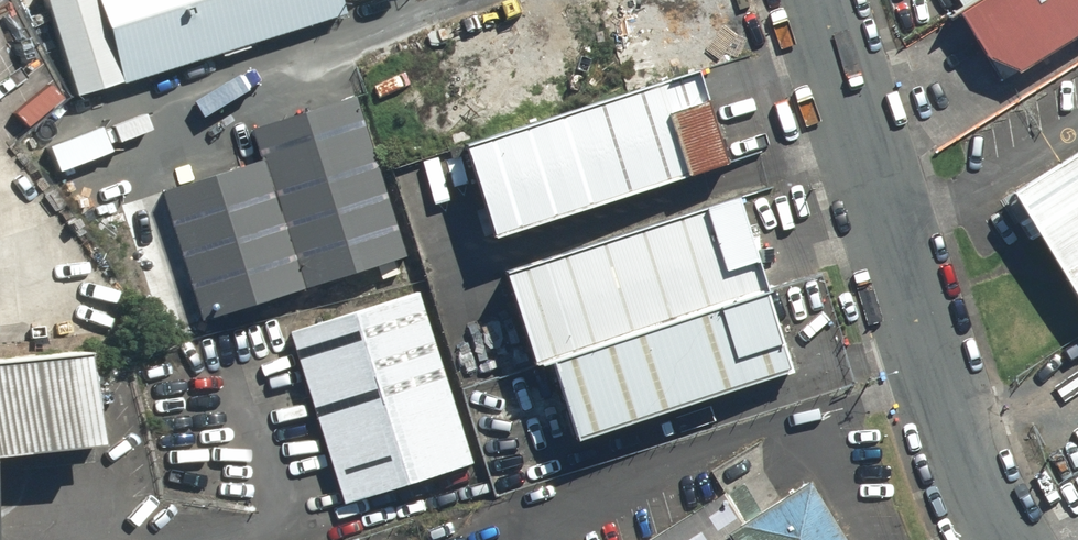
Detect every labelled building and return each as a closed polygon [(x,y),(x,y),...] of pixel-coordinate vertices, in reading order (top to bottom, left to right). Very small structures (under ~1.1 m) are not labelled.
[(331,0),(41,0),(71,97),(336,17),(331,0)] [(950,10),(993,81),(1077,29),(1077,0),(967,0),(957,6),(950,10)] [(691,72),(458,145),(487,239),(721,166),(691,72)] [(409,258),(360,101),(253,134),(262,161),(303,291),(409,258)] [(1005,187),(1077,307),(1077,143),(1005,187)] [(203,323),(303,291),(262,161),(161,193),(203,323)] [(733,196),(502,269),(532,363),(546,359),(763,291),(733,196)] [(788,371),(763,291),(546,359),(571,439),(788,371)] [(473,466),(419,296),(292,336),(346,506),(473,466)] [(0,365),(0,455),(77,446),(67,358),(0,365)] [(721,535),(725,539),(840,539),(804,483),(721,535)] [(699,504),(641,539),(721,539),(699,504)]
